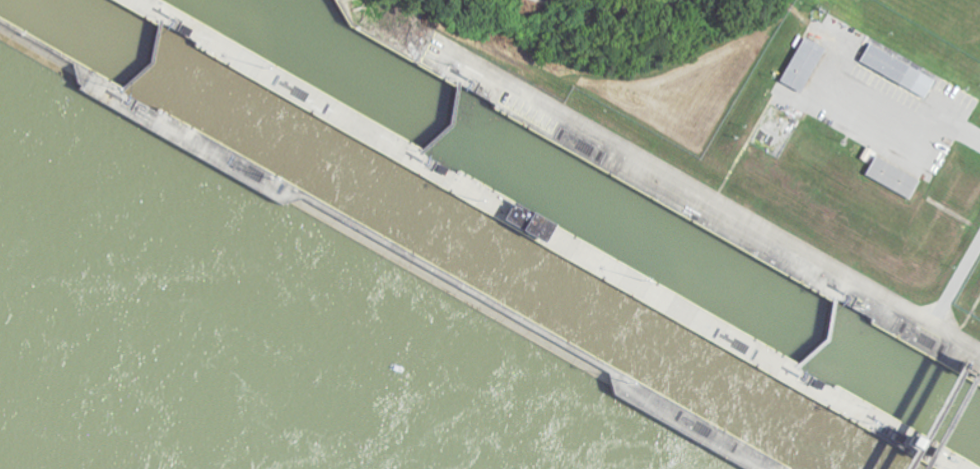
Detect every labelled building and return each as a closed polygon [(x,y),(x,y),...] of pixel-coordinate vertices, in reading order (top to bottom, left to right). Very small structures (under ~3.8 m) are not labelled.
[(781,81),(803,92),(827,48),(805,36),(781,81)] [(936,79),(871,43),(860,62),(925,98),(936,79)] [(866,175),(910,199),(921,180),(877,155),(866,175)]
